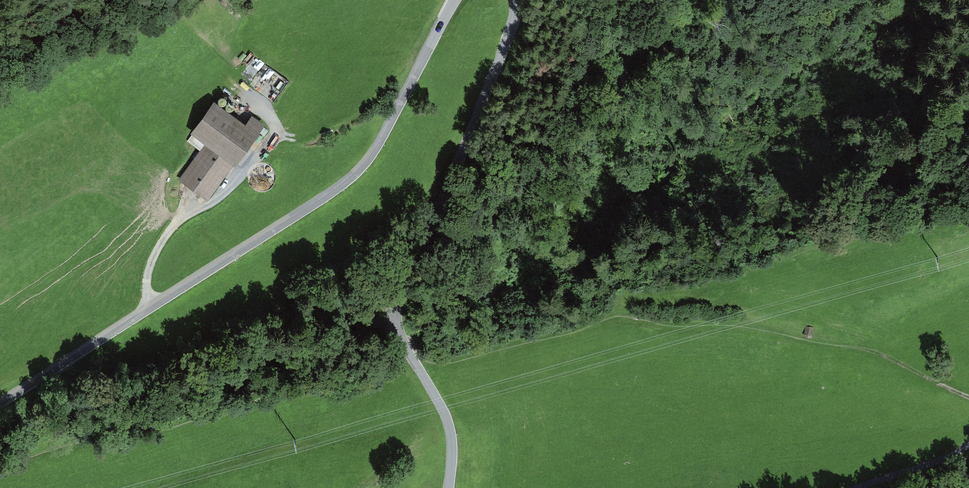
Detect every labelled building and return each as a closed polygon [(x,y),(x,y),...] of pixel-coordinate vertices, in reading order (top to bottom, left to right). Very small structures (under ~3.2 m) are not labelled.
[(249,123),(217,100),(193,132),(208,143),(181,179),(211,200),(237,164),(238,165),(268,124),(255,115),(249,123)] [(817,327),(809,325),(807,336),(815,338),(817,327)]
